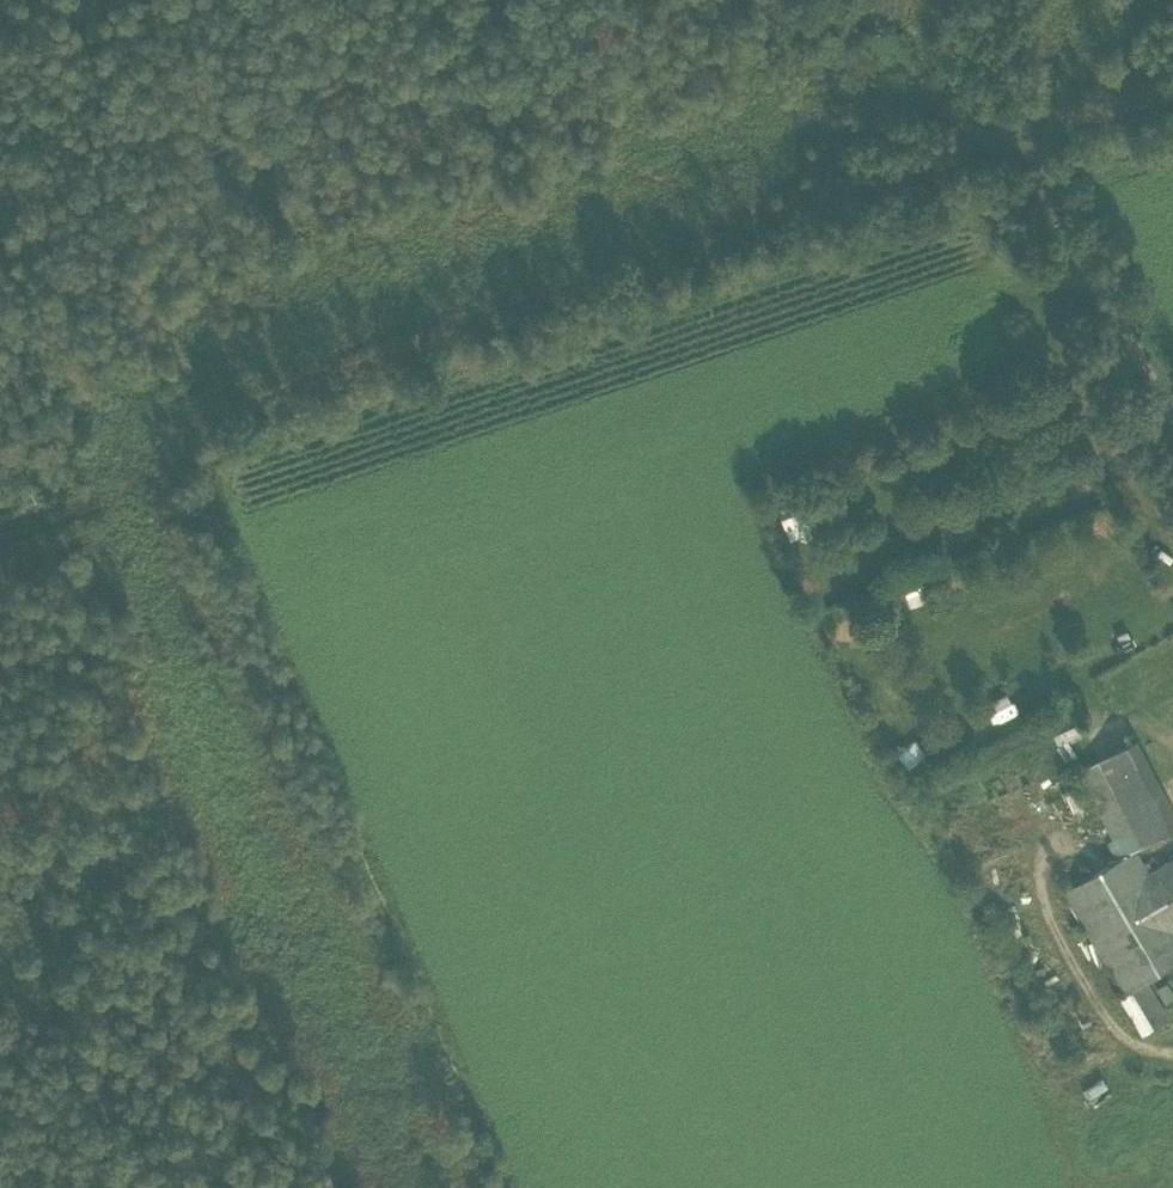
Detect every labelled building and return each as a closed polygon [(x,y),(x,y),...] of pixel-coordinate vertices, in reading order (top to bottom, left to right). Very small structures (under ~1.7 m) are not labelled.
[(793,542),(816,531),(807,512),(784,523),(793,542)] [(976,714),(973,707),(962,712),(974,738),(1016,718),(1007,700),(976,714)] [(1069,739),(1082,734),(1077,724),(1049,736),(1059,761),(1075,754),(1069,739)] [(918,734),(899,754),(911,766),(930,745),(918,734)] [(1120,856),(1172,829),(1172,810),(1137,739),(1077,770),(1120,856)] [(1064,889),(1123,993),(1131,988),(1154,1028),(1170,1018),(1147,979),(1172,964),(1172,858),(1147,873),(1134,849),(1064,889)] [(1131,991),(1120,998),(1142,1035),(1153,1028),(1131,991)] [(1090,1104),(1113,1095),(1106,1078),(1083,1087),(1090,1104)]
